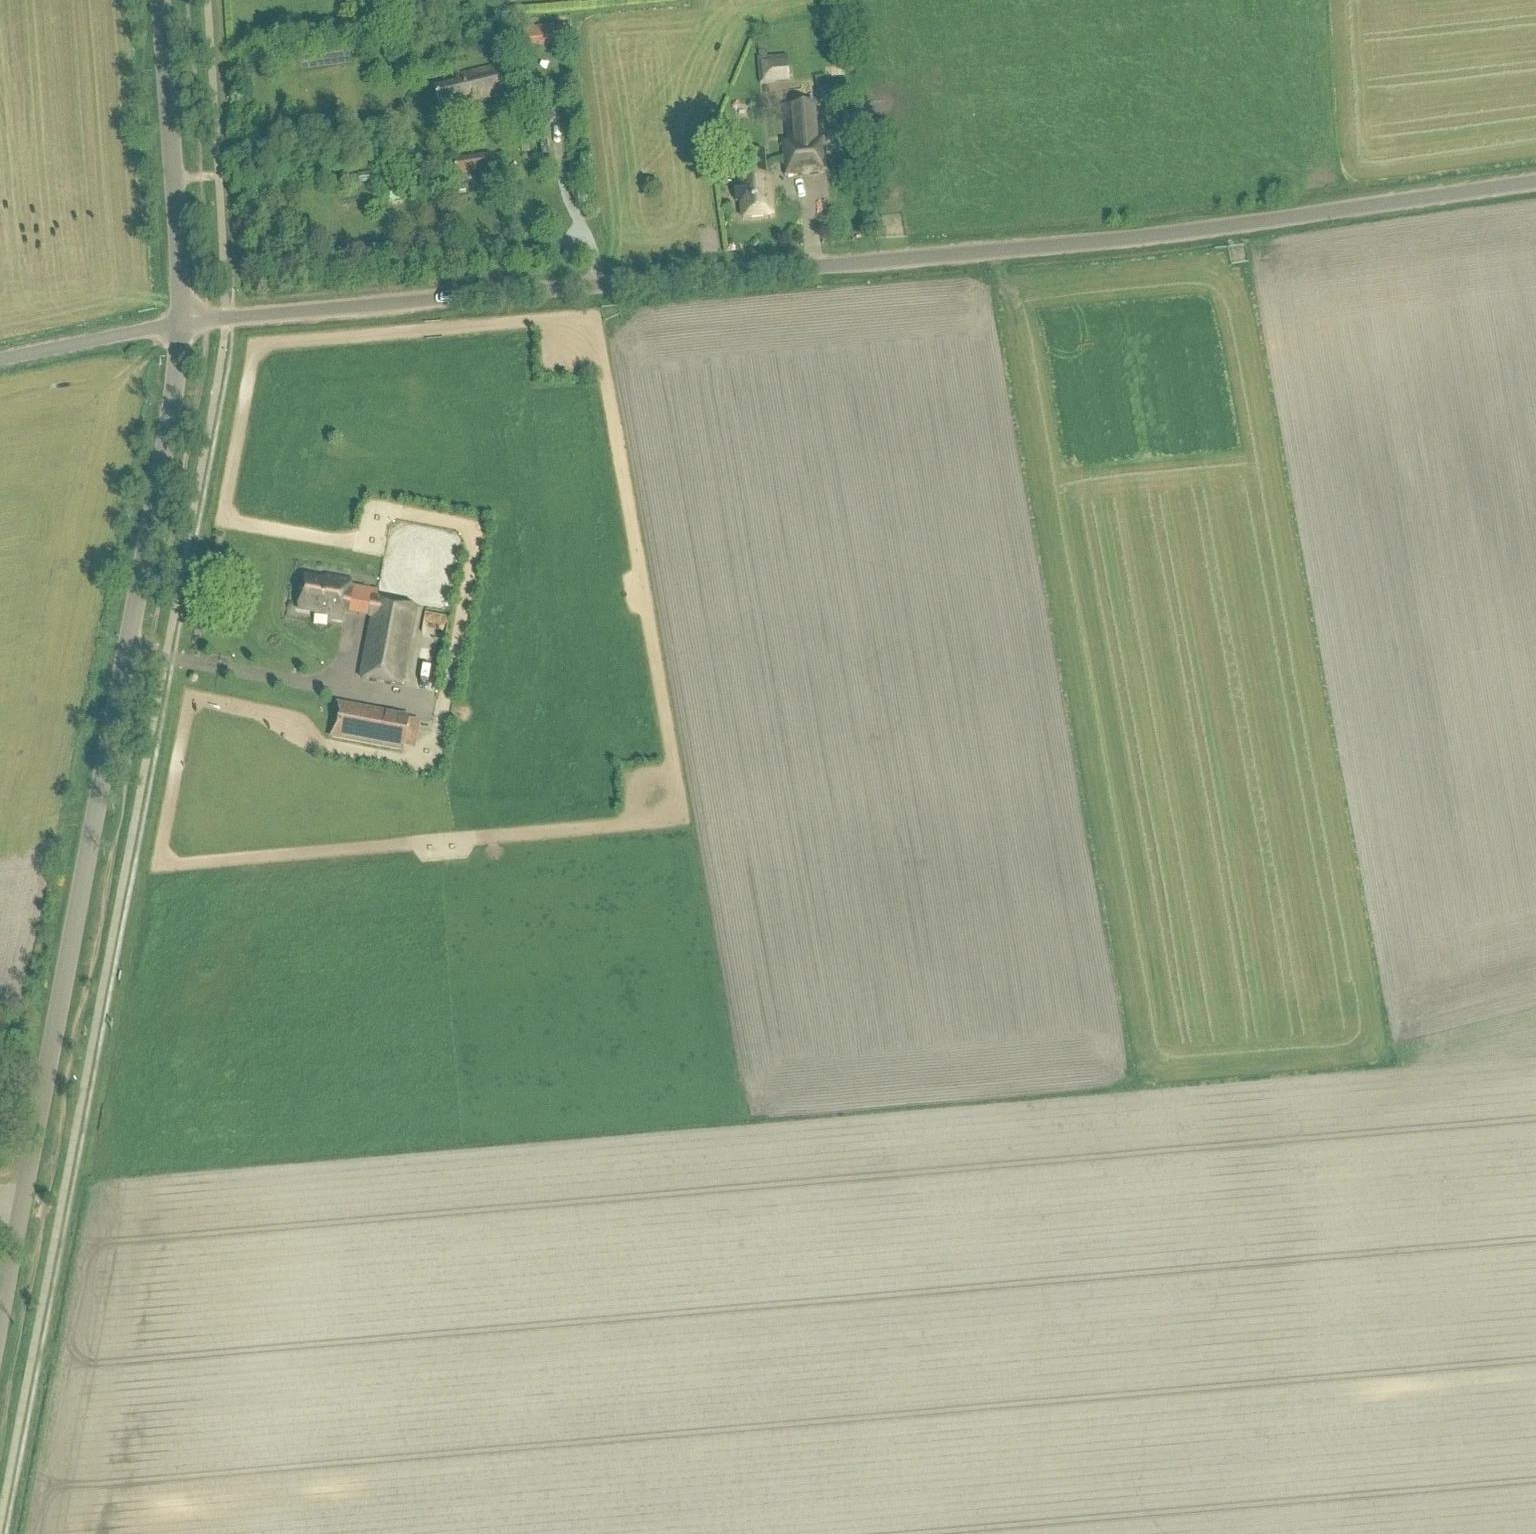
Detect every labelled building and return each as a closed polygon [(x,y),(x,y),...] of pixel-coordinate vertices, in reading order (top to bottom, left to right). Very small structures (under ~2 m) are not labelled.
[(558,40),(571,39),(570,27),(557,29),(558,40)] [(527,50),(555,47),(553,28),(525,31),(527,50)] [(523,47),(499,49),(500,55),(523,54),(523,47)] [(761,66),(763,87),(789,85),(787,63),(761,66)] [(436,90),(442,118),(465,113),(464,108),(502,99),(495,70),(456,79),(457,85),(436,90)] [(519,105),(500,109),(503,121),(522,116),(519,105)] [(827,175),(824,140),(816,141),(814,107),(785,109),(788,143),(783,143),(785,178),(827,175)] [(457,178),(492,173),(490,157),(455,162),(457,178)] [(744,221),(773,218),(771,192),(767,193),(764,157),(739,159),(744,221)] [(721,187),(731,186),(730,173),(720,174),(721,187)] [(305,578),(298,612),(320,616),(320,615),(328,617),(327,620),(344,623),(345,615),(350,590),(351,583),(326,578),(326,582),(305,578)] [(416,608),(377,602),(376,601),(372,620),(361,681),(401,688),(416,608)] [(404,755),(411,719),(337,705),(330,741),(404,755)]
